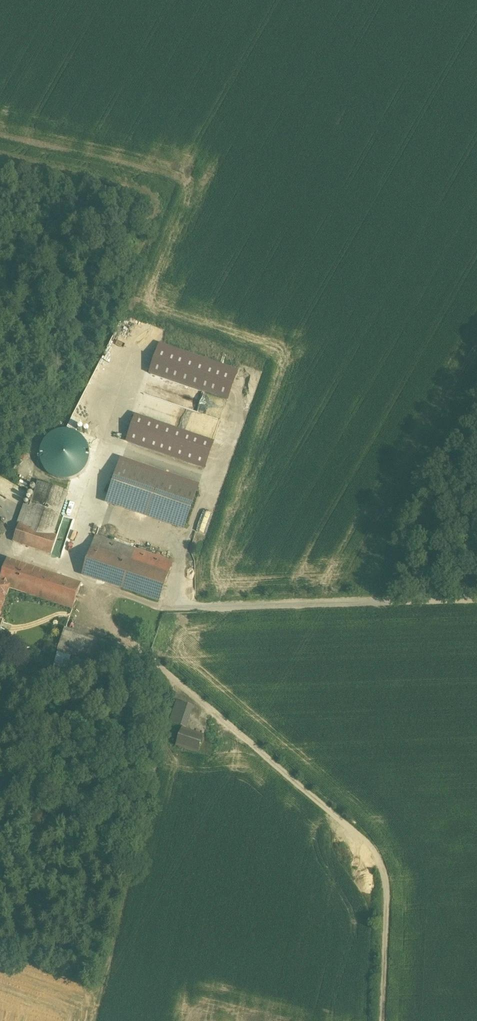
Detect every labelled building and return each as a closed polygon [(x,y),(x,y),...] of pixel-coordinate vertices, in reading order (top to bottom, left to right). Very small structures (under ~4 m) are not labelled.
[(149,374),(226,400),(228,401),(238,371),(159,344),(149,374)] [(212,441),(136,414),(126,443),(204,470),(214,441),(212,441)] [(196,490),(119,463),(106,502),(182,529),(196,490)] [(19,524),(13,541),(51,554),(57,537),(52,535),(67,492),(38,482),(30,507),(23,505),(17,524),(19,524)] [(96,537),(83,575),(158,601),(172,562),(96,537)] [(0,580),(0,585),(9,588),(72,609),(81,584),(7,559),(0,580)] [(9,588),(0,585),(0,615),(9,588)] [(105,645),(65,631),(59,648),(99,662),(105,645)] [(168,723),(185,728),(191,706),(174,701),(168,723)] [(202,736),(182,730),(177,745),(197,751),(202,736)]
